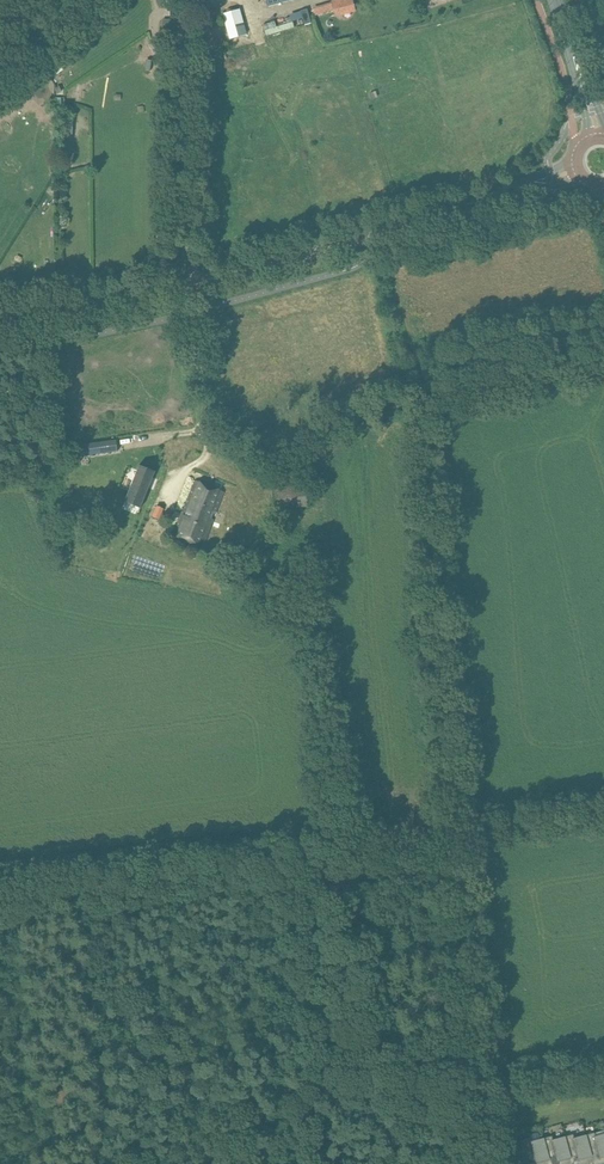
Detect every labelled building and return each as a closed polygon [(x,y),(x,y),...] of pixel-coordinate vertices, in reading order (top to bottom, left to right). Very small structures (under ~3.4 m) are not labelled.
[(332,2),(334,11),(354,6),(353,0),(340,0),(332,2)] [(315,16),(332,11),(329,4),(313,9),(315,16)] [(240,9),(223,14),(230,39),(247,35),(240,9)] [(61,61),(56,55),(29,75),(34,81),(61,61)] [(393,161),(386,163),(388,170),(395,168),(393,161)] [(118,451),(116,440),(78,445),(79,456),(118,451)] [(141,509),(155,471),(145,467),(139,465),(124,502),(125,502),(127,499),(141,505),(140,508),(141,509)] [(202,547),(224,492),(195,480),(173,536),(202,547)] [(157,506),(152,517),(159,520),(163,509),(157,506)] [(586,1135),(594,1163),(600,1163),(603,1163),(603,1134),(595,1136),(594,1132),(586,1135)] [(565,1136),(572,1163),(594,1163),(586,1135),(574,1138),(573,1134),(565,1136)] [(543,1138),(550,1163),(572,1163),(565,1136),(553,1140),(552,1136),(543,1138)] [(517,1152),(518,1163),(525,1163),(528,1163),(550,1163),(543,1138),(532,1141),(531,1137),(521,1140),(521,1145),(522,1152),(517,1152)]
